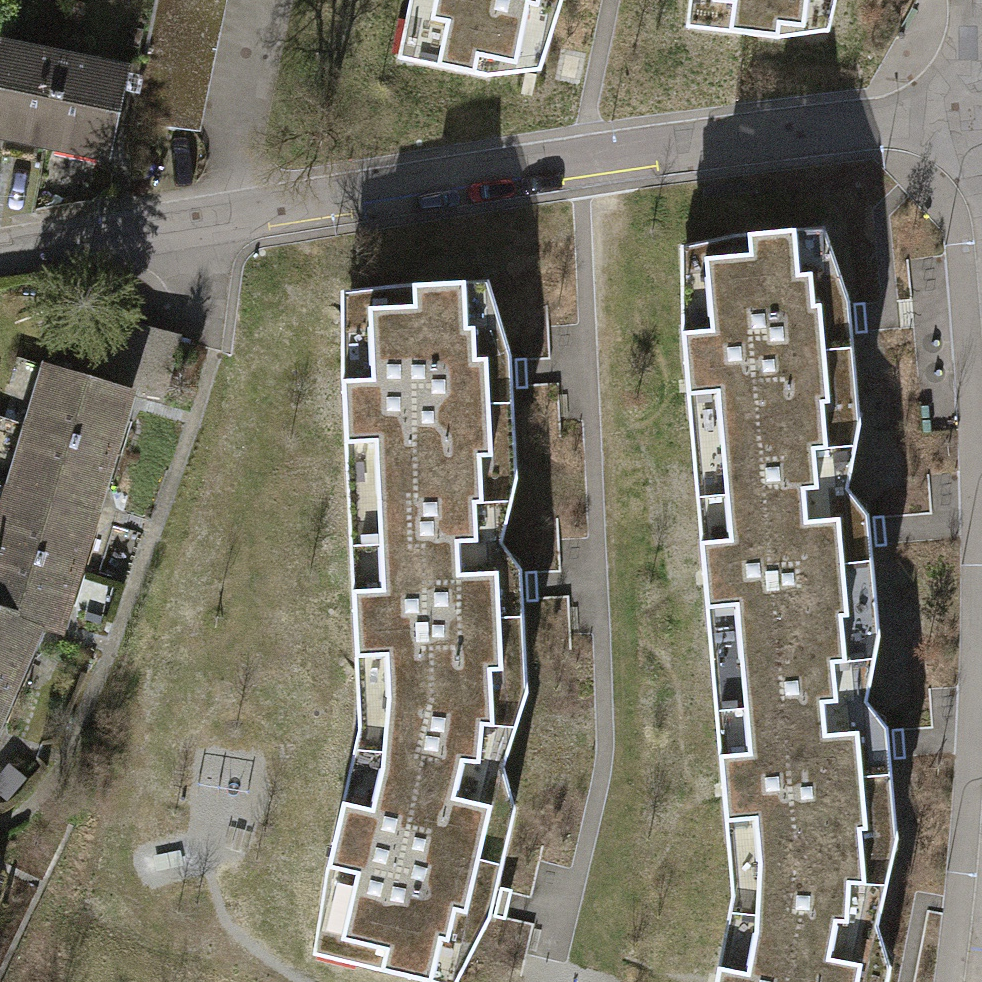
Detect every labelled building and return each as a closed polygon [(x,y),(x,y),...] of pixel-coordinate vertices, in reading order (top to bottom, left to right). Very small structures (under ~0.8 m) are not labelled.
[(171,0),(152,0),(147,26),(210,39),(216,9),(171,0)] [(216,9),(218,0),(171,0),(216,9)] [(407,17),(422,21),(413,62),(487,77),(490,60),(540,70),(553,10),(539,8),(541,0),(411,0),(407,17)] [(687,11),(731,17),(729,33),(779,39),(780,26),(828,33),(832,0),(688,0),(687,11)] [(141,55),(204,68),(210,39),(147,26),(141,55)] [(42,139),(60,57),(0,44),(0,130),(42,139)] [(204,68),(141,55),(136,82),(199,94),(204,68)] [(123,70),(60,57),(42,139),(105,153),(123,70)] [(199,94),(136,82),(127,123),(192,127),(199,94)] [(696,415),(701,478),(845,466),(843,443),(827,444),(825,415),(858,412),(856,387),(855,365),(833,366),(831,344),(853,342),(850,303),(815,306),(813,275),(829,274),(825,228),(734,236),(734,242),(699,245),(702,279),(684,281),(688,327),(682,327),(689,416),(696,415)] [(355,526),(500,519),(500,496),(483,497),(482,468),(515,467),(514,418),(491,419),(490,398),(513,397),(511,356),(476,358),(475,327),(490,326),(488,282),(398,286),(398,292),(363,293),(364,329),(346,329),(348,374),(342,374),(345,463),(353,462),(355,526)] [(73,375),(102,383),(119,324),(90,316),(73,375)] [(176,341),(119,324),(102,383),(126,390),(159,400),(176,341)] [(44,367),(26,427),(109,451),(126,390),(102,383),(73,375),(44,367)] [(92,510),(109,451),(26,427),(9,486),(92,510)] [(847,489),(845,466),(701,478),(706,541),(701,542),(708,627),(715,626),(720,689),(864,678),(862,655),(846,657),(844,626),(877,624),(874,577),(851,579),(850,568),(849,556),(872,555),(869,516),(833,519),(831,490),(847,489)] [(0,518),(0,546),(75,568),(92,510),(9,486),(0,518)] [(359,758),(489,766),(503,767),(507,720),(493,719),(491,682),(526,680),(524,632),(502,633),(501,611),(523,610),(522,570),(486,571),(485,544),(501,543),(500,519),(355,526),(358,589),(353,589),(357,677),(363,676),(363,718),(359,758)] [(75,568),(0,546),(0,610),(35,620),(58,626),(75,568)] [(8,684),(35,620),(0,610),(0,681),(8,684)] [(866,702),(864,678),(720,689),(725,754),(720,754),(727,841),(732,840),(734,865),(736,889),(865,879),(862,840),(896,837),(892,790),(870,791),(869,779),(869,768),(890,766),(888,728),(852,731),(850,703),(866,702)] [(8,684),(0,681),(0,702),(8,684)] [(359,758),(353,789),(346,787),(326,874),(331,875),(318,935),(362,945),(357,964),(438,981),(455,981),(464,942),(450,939),(456,910),(490,918),(499,878),(477,874),(481,853),(503,858),(514,809),(481,801),(489,766),(359,758)] [(865,879),(736,889),(732,924),(727,952),(720,951),(714,981),(887,981),(890,968),(857,961),(864,924),(877,926),(879,878),(865,879)]
